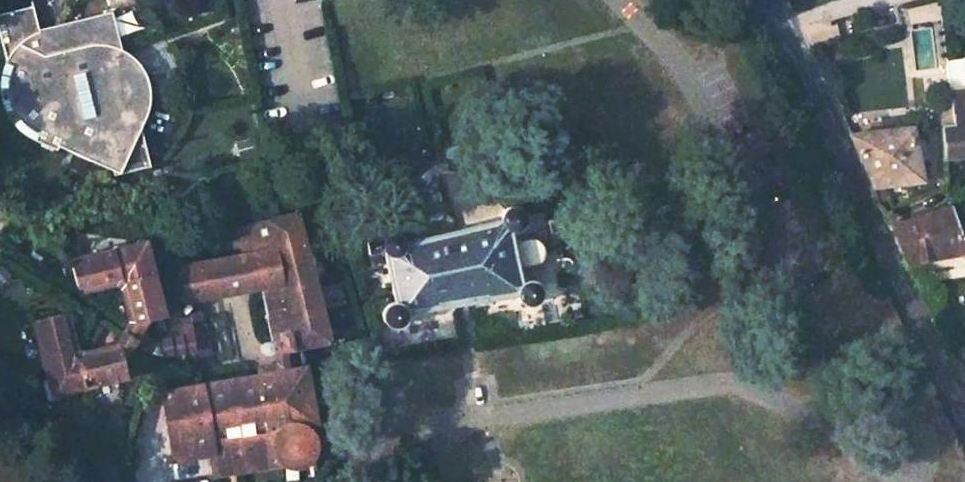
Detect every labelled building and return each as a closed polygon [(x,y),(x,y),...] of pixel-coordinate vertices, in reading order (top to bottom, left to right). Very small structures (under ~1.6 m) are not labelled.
[(0,14),(0,31),(7,59),(3,70),(2,74),(1,79),(2,97),(6,110),(10,117),(19,129),(22,132),(35,140),(58,150),(60,146),(114,170),(142,107),(143,94),(143,90),(141,81),(138,74),(134,68),(129,63),(116,53),(107,19),(41,36),(33,5),(0,14)] [(964,161),(964,99),(953,99),(959,129),(947,131),(942,131),(944,162),(964,161)] [(946,100),(947,131),(959,129),(953,99),(946,100)] [(882,190),(919,187),(909,136),(850,142),(870,191),(882,190)] [(416,206),(419,211),(423,228),(408,231),(402,239),(396,238),(384,241),(384,244),(367,246),(371,262),(384,258),(395,306),(392,307),(386,310),(382,315),(381,322),(383,328),(385,330),(387,332),(390,334),(397,334),(400,334),(406,330),(409,324),(409,321),(515,302),(518,308),(523,312),(527,313),(530,313),(536,310),(540,305),(541,301),(541,297),(541,294),(537,288),(534,287),(527,285),(521,287),(512,235),(516,235),(517,234),(520,232),(523,228),(523,226),(523,221),(520,213),(517,211),(513,211),(495,214),(495,211),(476,215),(473,199),(473,198),(473,189),(472,186),(470,179),(464,172),(458,169),(450,166),(447,166),(445,166),(443,166),(440,166),(432,169),(427,171),(422,175),(417,182),(415,189),(414,193),(414,200),(416,206)] [(885,200),(882,190),(870,191),(866,192),(869,202),(885,200)] [(238,253),(176,274),(183,309),(257,292),(272,351),(283,356),(328,345),(294,215),(233,226),(238,253)] [(892,231),(906,270),(964,258),(964,231),(957,232),(953,217),(892,231)] [(148,319),(163,315),(165,315),(149,249),(143,250),(139,248),(138,243),(72,259),(78,285),(83,283),(85,292),(118,283),(121,286),(129,318),(137,316),(139,321),(148,319)] [(192,321),(202,320),(201,312),(177,315),(180,333),(158,337),(161,355),(197,349),(192,321)] [(116,350),(114,343),(81,351),(78,349),(70,317),(62,318),(60,313),(34,320),(53,394),(128,375),(123,358),(121,349),(116,350)] [(137,316),(129,318),(114,343),(116,350),(121,349),(123,358),(134,341),(141,330),(148,319),(139,321),(137,316)] [(212,351),(207,319),(202,320),(192,321),(197,349),(197,353),(212,351)] [(141,330),(134,341),(150,350),(157,340),(141,330)] [(158,403),(172,467),(174,467),(176,481),(182,481),(211,477),(212,481),(218,481),(282,474),(284,475),(291,477),(295,477),(304,474),(309,469),(312,466),(314,461),(315,457),(315,455),(323,453),(301,373),(158,403)]
